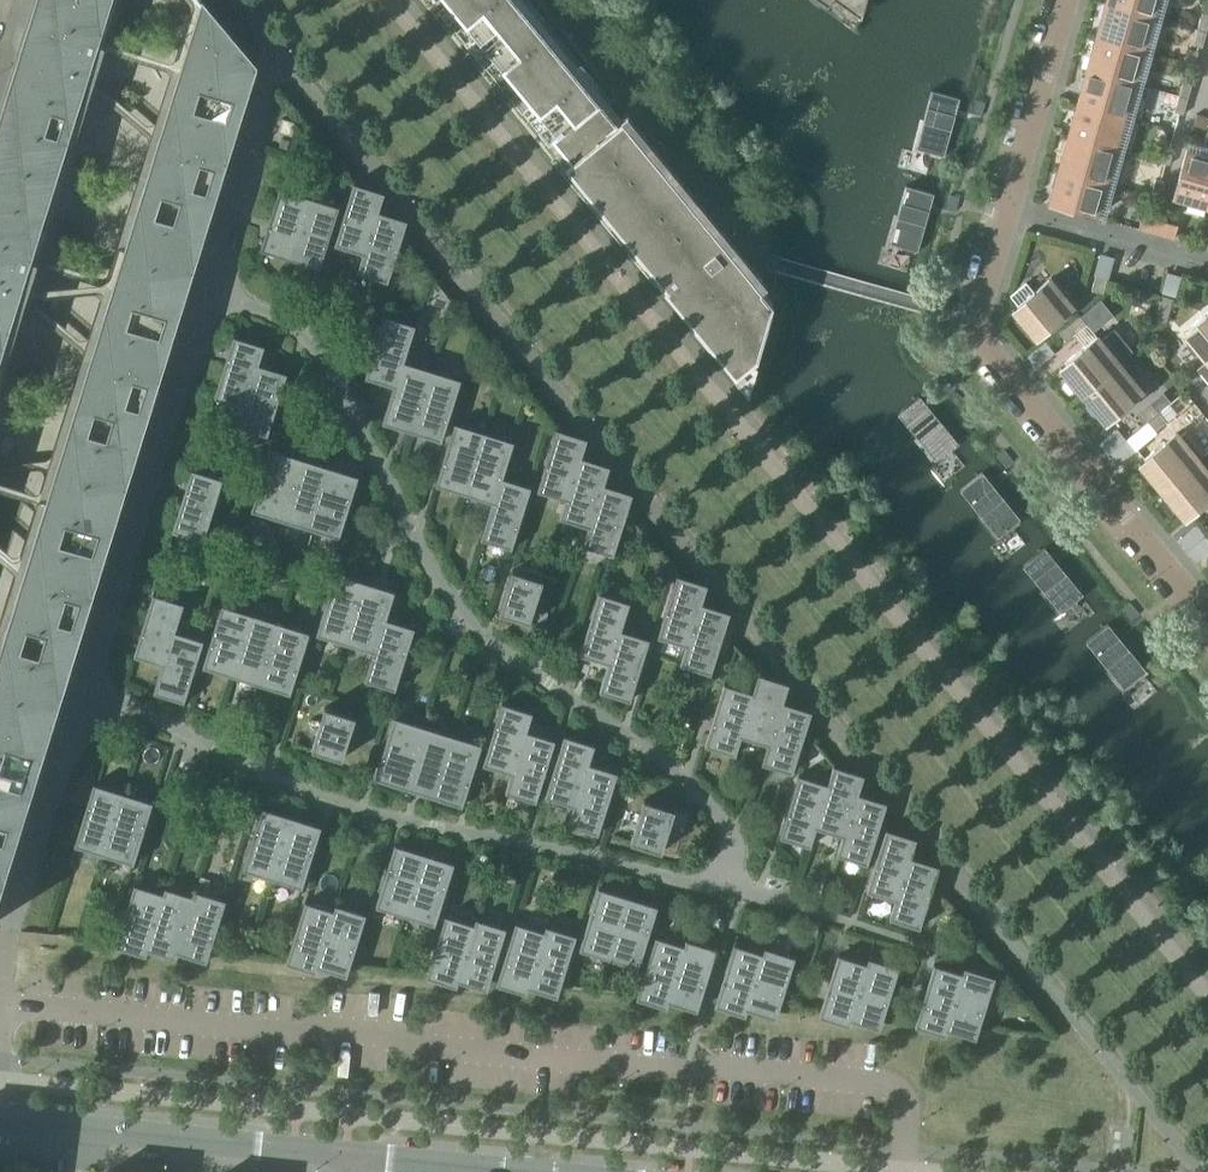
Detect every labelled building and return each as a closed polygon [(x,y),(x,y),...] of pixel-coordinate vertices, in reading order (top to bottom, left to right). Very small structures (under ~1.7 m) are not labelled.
[(257,64),(205,0),(201,0),(0,642),(0,887),(257,64)] [(110,0),(34,0),(29,17),(16,55),(0,108),(0,353),(110,0)] [(562,168),(626,115),(627,114),(627,113),(617,122),(604,107),(615,99),(614,98),(611,101),(528,0),(423,0),(562,168)] [(861,18),(866,0),(837,0),(861,18)] [(1105,3),(1152,16),(1156,0),(1106,0),(1105,3)] [(1106,24),(1103,38),(1142,49),(1152,16),(1105,3),(1100,23),(1106,24)] [(1195,28),(1207,31),(1207,27),(1207,14),(1200,12),(1195,28)] [(1207,31),(1195,28),(1191,44),(1202,48),(1207,31)] [(1097,58),(1093,71),(1133,83),(1142,49),(1103,38),(1102,39),(1096,37),(1091,56),(1097,58)] [(1088,91),(1084,105),(1124,116),(1133,83),(1093,71),(1093,72),(1086,70),(1081,89),(1088,91)] [(1181,79),(1176,95),(1188,98),(1192,82),(1181,79)] [(916,148),(944,156),(959,98),(932,90),(916,148)] [(1188,98),(1176,95),(1172,111),(1183,114),(1188,98)] [(976,99),(972,113),(981,116),(985,102),(976,99)] [(1078,124),(1074,138),(1114,149),(1124,116),(1084,105),(1084,106),(1077,104),(1072,123),(1078,124)] [(626,115),(562,168),(748,395),(774,301),(739,258),(737,260),(723,242),(729,238),(728,238),(727,238),(626,115)] [(282,118),(279,128),(278,131),(292,136),(296,122),(282,118)] [(1059,168),(1058,169),(1105,183),(1114,149),(1074,138),(1074,139),(1068,137),(1062,156),(1069,158),(1065,170),(1059,168)] [(287,150),(290,141),(282,138),(279,147),(287,150)] [(1174,148),(1167,147),(1162,145),(1158,161),(1169,165),(1174,148)] [(1207,207),(1207,204),(1207,157),(1186,151),(1175,190),(1189,194),(1188,201),(1207,207)] [(1105,183),(1058,169),(1053,189),(1059,191),(1055,206),(1095,217),(1105,183)] [(1153,178),(1148,195),(1160,198),(1164,182),(1153,178)] [(334,244),(363,253),(364,254),(378,210),(378,211),(384,192),(354,183),(334,244)] [(261,249),(290,259),(310,197),(280,188),(261,249)] [(903,243),(906,249),(913,251),(919,248),(933,199),(930,193),(923,191),(917,195),(903,243)] [(946,208),(952,210),(956,211),(959,197),(955,196),(950,194),(946,208)] [(310,197),(290,259),(320,268),(339,206),(310,197)] [(364,254),(363,253),(357,272),(387,282),(407,220),(378,211),(378,210),(364,254)] [(1154,218),(1150,217),(1142,215),(1138,229),(1150,232),(1154,218)] [(1162,236),(1174,239),(1177,225),(1166,222),(1162,236)] [(1091,291),(1103,294),(1107,280),(1095,277),(1091,291)] [(1018,316),(1034,336),(1039,332),(1041,334),(1072,307),(1049,279),(1034,291),(1026,282),(1010,296),(1017,305),(1023,312),(1018,316)] [(1154,321),(1166,324),(1173,299),(1161,295),(1154,321)] [(1206,361),(1207,359),(1207,313),(1188,329),(1194,336),(1189,340),(1206,360),(1205,360),(1206,361)] [(1058,331),(1065,340),(1085,323),(1078,314),(1058,331)] [(365,377),(394,386),(395,386),(403,361),(404,361),(415,325),(384,315),(365,377)] [(1082,394),(1082,395),(1119,364),(1118,362),(1125,357),(1107,335),(1100,341),(1097,337),(1065,363),(1070,370),(1065,374),(1082,394)] [(214,398),(243,406),(244,407),(258,364),(264,345),(234,336),(214,398)] [(1206,361),(1196,369),(1207,383),(1207,359),(1206,361)] [(382,422),(412,432),(431,370),(404,361),(403,361),(395,386),(394,386),(382,422)] [(244,407),(243,406),(237,425),(267,435),(287,373),(258,364),(244,407)] [(1119,364),(1082,395),(1083,396),(1083,395),(1099,415),(1104,411),(1110,418),(1142,392),(1119,364)] [(431,370),(412,432),(441,441),(461,379),(431,370)] [(942,374),(934,380),(943,391),(951,385),(942,374)] [(957,442),(920,396),(898,414),(935,460),(957,442)] [(1167,404),(1160,396),(1152,403),(1159,411),(1167,404)] [(1140,412),(1148,422),(1159,412),(1151,403),(1140,412)] [(1159,412),(1148,422),(1155,431),(1167,422),(1159,412)] [(435,485),(465,494),(485,432),(455,423),(435,485)] [(537,491),(565,499),(566,500),(580,456),(581,457),(587,438),(556,429),(537,491)] [(465,494),(492,502),(493,503),(501,477),(502,478),(514,441),(485,432),(465,494)] [(1161,491),(1198,460),(1197,459),(1204,453),(1186,432),(1179,437),(1176,433),(1144,459),(1150,466),(1145,470),(1161,490),(1161,491)] [(251,510),(281,519),(301,458),(271,448),(251,510)] [(1013,461),(1004,450),(997,456),(1006,467),(1013,461)] [(559,518),(588,527),(589,527),(603,484),(604,484),(609,466),(581,457),(580,456),(566,500),(565,499),(559,518)] [(281,519),(310,528),(330,467),(301,458),(281,519)] [(1161,491),(1162,492),(1162,491),(1179,512),(1183,507),(1189,514),(1207,499),(1207,472),(1198,460),(1161,491)] [(330,467),(310,528),(339,538),(358,476),(330,467)] [(192,469),(173,531),(203,541),(222,479),(192,469)] [(960,490),(998,537),(1020,519),(982,472),(960,490)] [(493,503),(492,502),(481,539),(511,548),(531,487),(502,478),(501,477),(493,503)] [(589,527),(588,527),(582,546),(613,555),(632,493),(604,484),(603,484),(589,527)] [(1199,558),(1207,550),(1207,534),(1197,522),(1180,536),(1199,558)] [(1076,537),(1067,526),(1059,532),(1069,543),(1076,537)] [(1083,594),(1045,548),(1023,566),(1061,612),(1083,594)] [(512,570),(499,612),(529,622),(543,580),(512,570)] [(316,634),(346,643),(366,582),(335,572),(316,634)] [(657,637),(686,646),(687,646),(701,603),(707,585),(677,575),(657,637)] [(346,643),(373,652),(374,652),(385,618),(386,619),(394,591),(366,582),(346,643)] [(580,654),(608,663),(609,663),(620,629),(621,630),(629,602),(599,593),(580,654)] [(134,655),(162,664),(164,665),(175,631),(184,603),(153,594),(134,655)] [(1139,613),(1130,602),(1122,608),(1131,619),(1139,613)] [(687,646),(686,646),(680,664),(710,674),(730,612),(701,603),(687,646)] [(203,666),(228,674),(247,613),(222,605),(203,666)] [(228,674),(259,684),(278,622),(247,613),(228,674)] [(374,652),(373,652),(364,680),(395,689),(414,628),(386,619),(385,618),(374,652)] [(278,622),(259,684),(290,694),(309,632),(278,622)] [(1146,670),(1108,624),(1086,642),(1124,688),(1146,670)] [(609,663),(608,663),(599,691),(630,701),(649,639),(621,630),(620,629),(609,663)] [(164,665),(162,664),(154,692),(184,702),(203,640),(175,631),(164,665)] [(740,736),(741,736),(767,745),(768,745),(782,702),(783,702),(789,683),(758,674),(752,693),(754,693),(740,736)] [(735,755),(741,736),(740,736),(754,693),(752,693),(724,684),(705,745),(735,755)] [(768,745),(767,745),(761,763),(792,773),(811,711),(783,702),(782,702),(768,745)] [(483,764),(511,773),(512,774),(526,730),(527,731),(532,712),(502,703),(483,764)] [(325,707),(312,749),(342,759),(355,716),(325,707)] [(375,779),(404,788),(424,726),(394,717),(375,779)] [(404,788),(434,797),(453,735),(424,726),(404,788)] [(512,774),(511,773),(505,792),(536,802),(555,740),(527,731),(526,730),(512,774)] [(453,735),(434,797),(462,806),(481,744),(453,735)] [(545,797),(573,806),(574,806),(588,763),(589,763),(595,745),(564,735),(545,797)] [(574,806),(573,806),(567,824),(598,834),(617,772),(589,763),(588,763),(574,806)] [(816,828),(842,836),(843,836),(857,793),(858,793),(864,775),(833,765),(827,784),(828,784),(815,827),(816,828)] [(810,846),(816,828),(815,827),(828,784),(827,784),(799,775),(780,837),(810,846)] [(74,845),(104,854),(123,793),(94,783),(74,845)] [(123,793),(104,854),(133,864),(153,802),(123,793)] [(843,836),(842,836),(837,855),(867,864),(886,802),(858,793),(857,793),(843,836)] [(644,800),(631,842),(661,852),(674,809),(644,800)] [(243,869),(272,878),(292,817),(262,807),(243,869)] [(292,817),(272,878),(302,888),(321,826),(292,817)] [(866,891),(895,900),(896,900),(909,856),(910,857),(916,838),(886,829),(866,891)] [(376,906),(405,915),(425,854),(395,844),(376,906)] [(425,854),(405,915),(435,924),(454,863),(425,854)] [(896,900),(895,900),(889,918),(919,928),(939,866),(910,857),(909,856),(896,900)] [(146,955),(148,950),(146,949),(164,893),(163,893),(135,884),(115,946),(146,955)] [(176,958),(178,953),(177,952),(195,897),(193,896),(165,887),(163,893),(164,893),(146,949),(148,950),(176,958)] [(579,949),(609,958),(628,897),(598,887),(579,949)] [(177,952),(178,953),(206,962),(226,900),(195,890),(193,896),(195,897),(177,952)] [(628,897),(609,958),(638,968),(657,906),(628,897)] [(316,973),(318,967),(317,966),(335,911),(334,910),(305,901),(286,963),(316,973)] [(317,966),(318,967),(347,976),(366,914),(335,904),(334,910),(335,911),(317,966)] [(456,987),(458,981),(457,980),(475,924),(474,924),(445,915),(426,977),(456,987)] [(457,980),(458,981),(487,990),(506,928),(476,918),(474,924),(475,924),(457,980)] [(527,994),(528,988),(527,987),(545,932),(544,931),(515,922),(496,984),(527,994)] [(527,987),(528,988),(557,997),(576,935),(546,925),(544,931),(545,932),(527,987)] [(667,1007),(668,1002),(667,1001),(685,946),(684,945),(655,936),(636,998),(667,1007)] [(667,1001),(668,1002),(697,1011),(716,949),(686,939),(684,945),(685,946),(667,1001)] [(745,1015),(747,1009),(746,1009),(763,953),(762,953),(734,944),(715,1006),(745,1015)] [(746,1009),(747,1009),(776,1018),(795,957),(764,947),(762,953),(763,953),(746,1009)] [(849,1026),(851,1020),(850,1019),(867,964),(866,963),(838,955),(818,1016),(849,1026)] [(850,1019),(851,1020),(879,1029),(899,967),(868,958),(866,963),(867,964),(850,1019)] [(945,1035),(947,1029),(946,1029),(963,973),(962,973),(934,964),(914,1026),(945,1035)] [(946,1029),(947,1029),(975,1038),(995,977),(964,967),(962,973),(963,973),(946,1029)]
